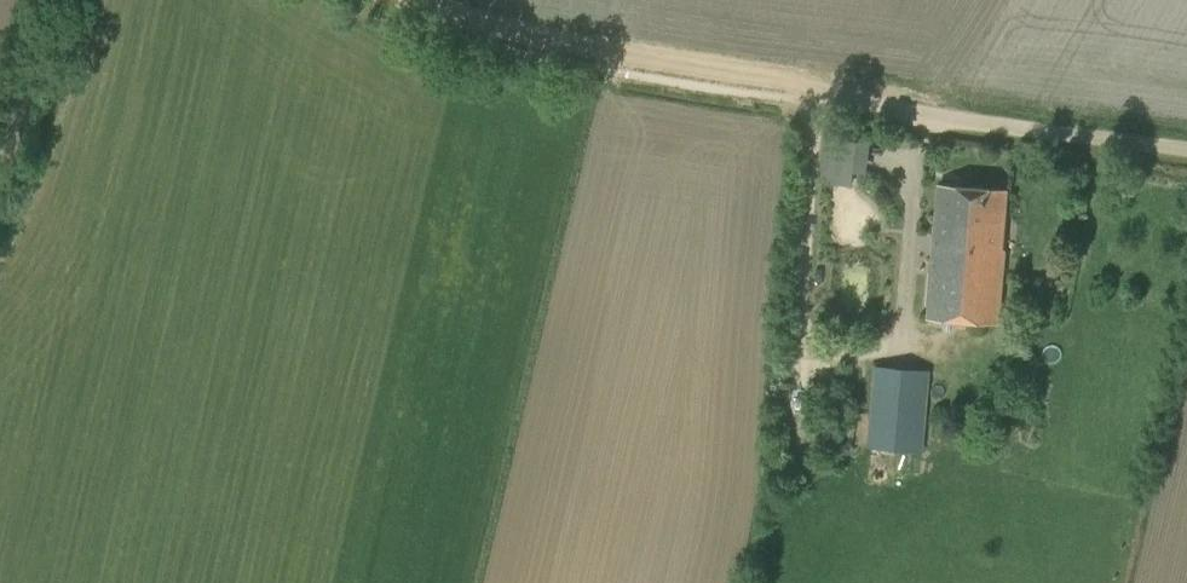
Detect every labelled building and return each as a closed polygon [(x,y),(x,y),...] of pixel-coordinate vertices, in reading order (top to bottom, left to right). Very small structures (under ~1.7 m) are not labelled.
[(851,172),(867,172),(867,134),(821,134),(821,182),(851,182),(851,172)] [(1006,190),(938,184),(927,318),(998,323),(1004,250),(1001,250),(1006,190)] [(875,366),(873,380),(868,446),(922,451),(929,370),(875,366)]
